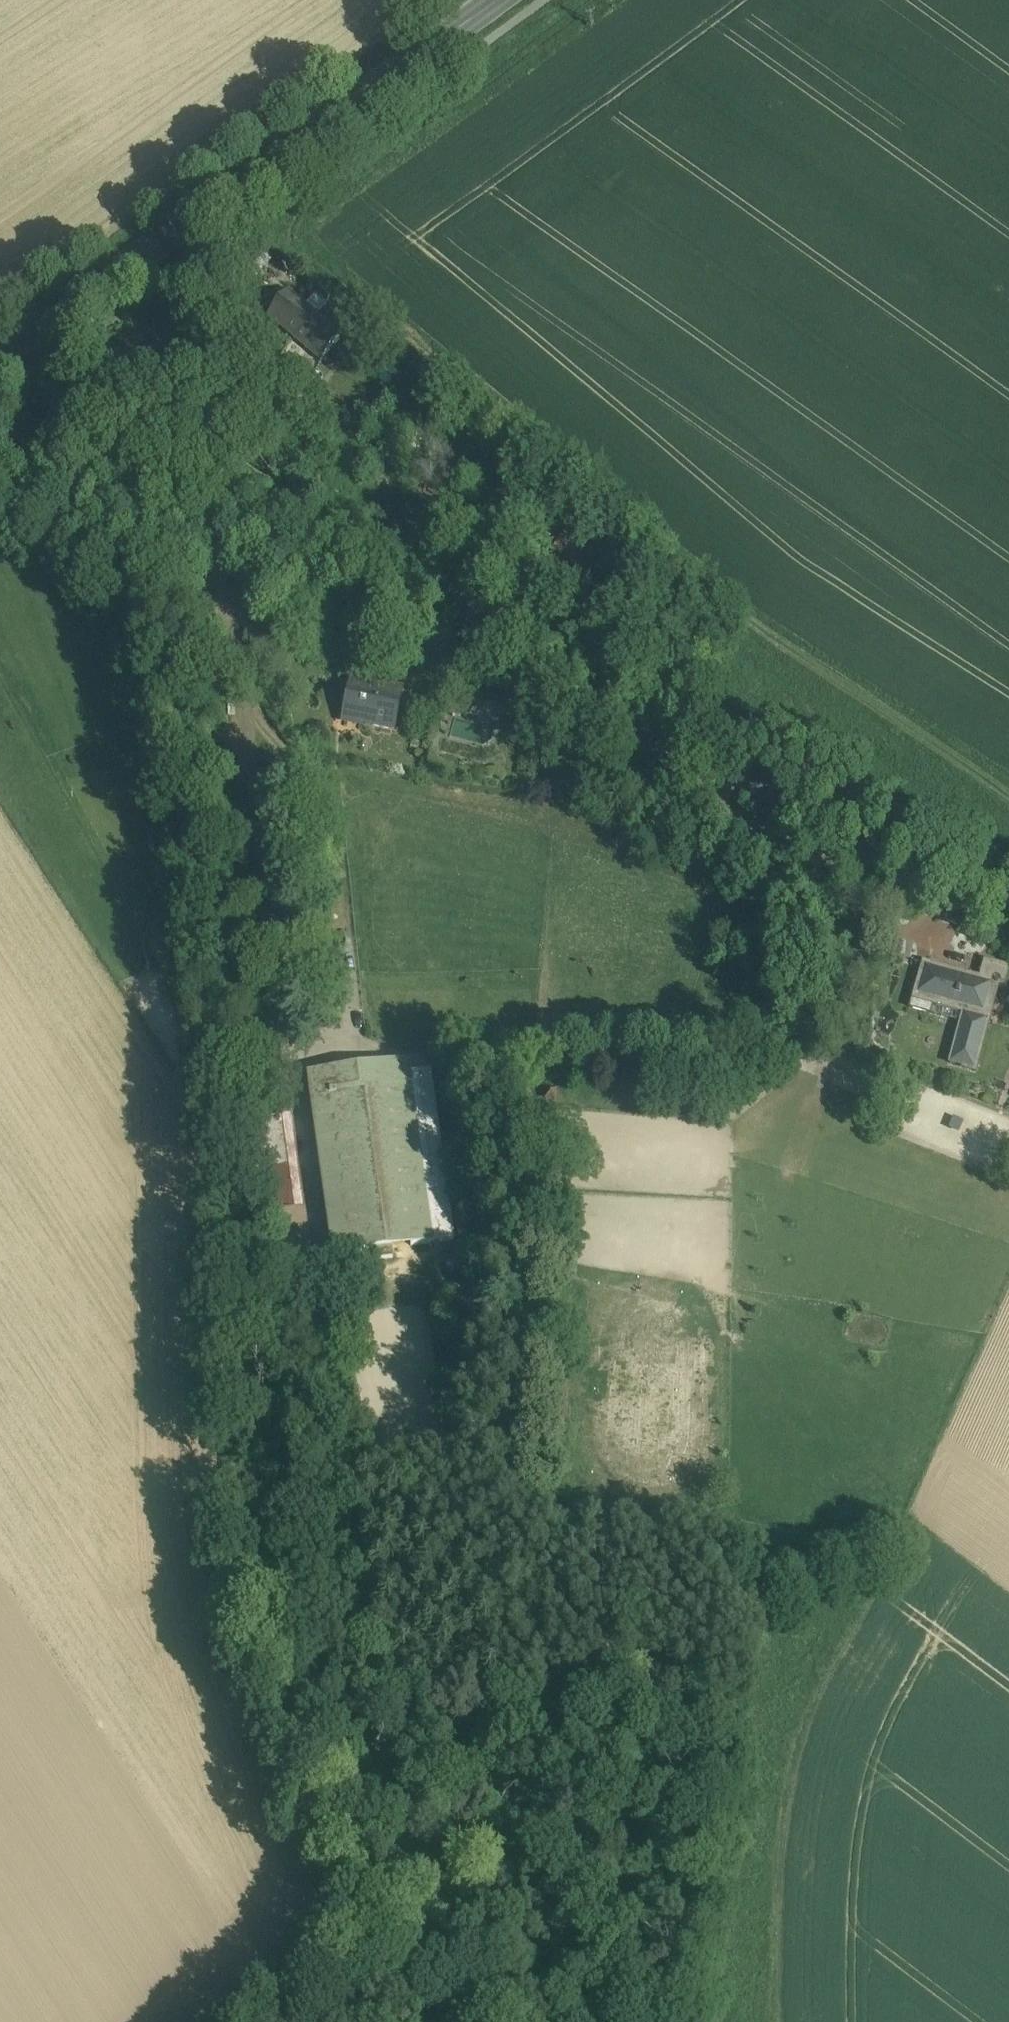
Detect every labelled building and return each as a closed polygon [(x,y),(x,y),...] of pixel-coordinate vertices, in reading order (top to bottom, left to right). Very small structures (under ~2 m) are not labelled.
[(339,345),(284,300),(261,327),(316,372),(339,345)] [(604,557),(572,530),(553,553),(585,580),(604,557)] [(390,665),(362,655),(359,670),(387,676),(390,665)] [(401,689),(352,678),(344,718),(393,729),(401,689)] [(492,741),(494,728),(472,725),(470,737),(492,741)] [(967,909),(925,891),(916,912),(958,929),(967,909)] [(1008,968),(984,961),(978,982),(977,984),(990,987),(1003,991),(1008,968)] [(978,982),(925,968),(918,994),(914,993),(911,1002),(913,1002),(915,995),(965,1008),(950,1065),(973,1071),(986,1021),(981,1020),(990,987),(977,984),(978,982)] [(408,1059),(320,1071),(323,1092),(311,1093),(333,1252),(378,1246),(379,1255),(393,1253),(392,1244),(454,1236),(430,1069),(410,1072),(408,1059)] [(291,1112),(261,1116),(263,1134),(263,1135),(293,1131),(291,1112)] [(293,1131),(263,1135),(265,1150),(273,1211),(303,1207),(293,1131)] [(263,1134),(242,1137),(244,1152),(265,1150),(263,1135),(263,1134)] [(463,1205),(453,1207),(457,1229),(467,1228),(463,1205)] [(273,1211),(253,1214),(260,1261),(311,1254),(305,1207),(273,1211)]
